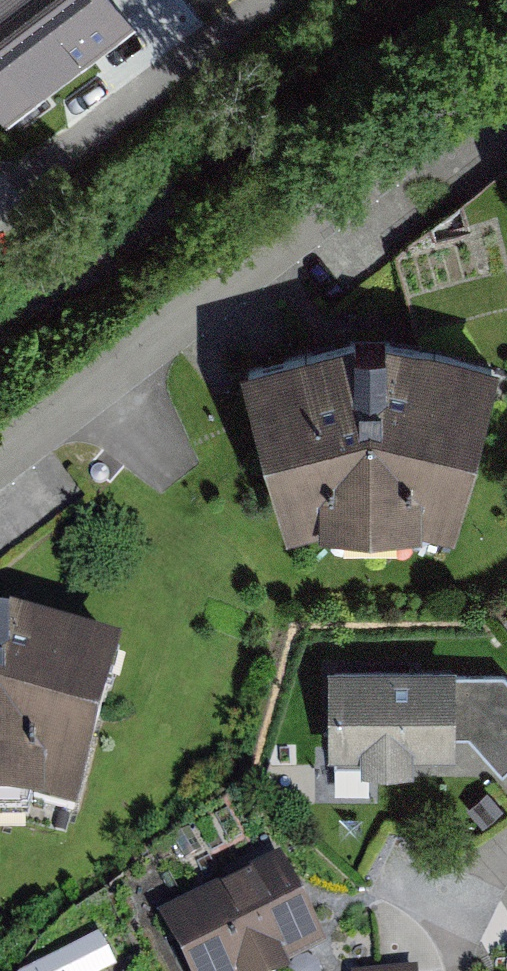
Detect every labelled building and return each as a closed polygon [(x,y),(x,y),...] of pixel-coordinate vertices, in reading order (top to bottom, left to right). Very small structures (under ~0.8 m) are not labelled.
[(363,332),(256,368),(294,522),(330,517),(426,517),(468,528),(504,366),(400,331),(363,332)] [(57,806),(98,813),(130,647),(24,620),(0,617),(0,803),(57,806)] [(330,665),(332,762),(458,764),(458,735),(471,735),(501,773),(506,768),(506,677),(461,680),(458,666),(330,665)] [(168,910),(194,970),(262,970),(324,945),(288,860),(168,910)] [(356,963),(356,970),(418,970),(417,959),(356,963)]
